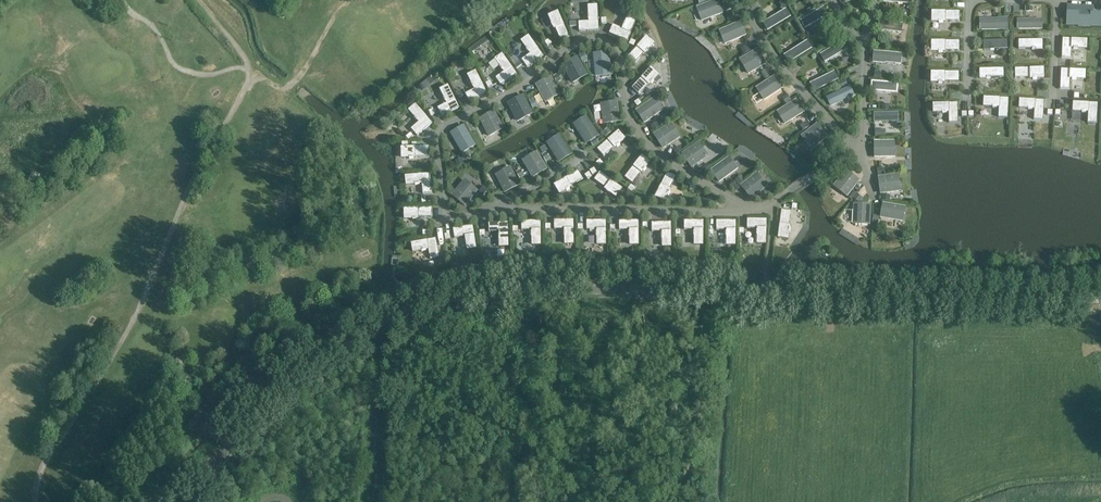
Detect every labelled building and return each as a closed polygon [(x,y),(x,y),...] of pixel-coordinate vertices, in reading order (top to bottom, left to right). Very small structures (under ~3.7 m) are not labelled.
[(723,13),(717,0),(716,0),(696,8),(701,21),(723,13)] [(779,3),(783,10),(789,7),(785,0),(779,3)] [(591,20),(579,21),(580,31),(602,30),(600,5),(590,6),(591,20)] [(1077,6),(1077,12),(1066,11),(1066,24),(1077,25),(1078,26),(1091,27),(1091,25),(1100,26),(1100,13),(1093,13),(1093,6),(1077,5),(1077,6)] [(824,7),(800,21),(805,29),(829,15),(824,7)] [(787,8),(763,22),(768,31),(792,17),(787,8)] [(932,21),(959,20),(959,10),(932,11),(932,21)] [(550,14),(562,39),(570,35),(558,11),(550,14)] [(556,42),(561,39),(549,14),(544,17),(556,42)] [(627,41),(636,19),(628,16),(625,23),(624,23),(622,27),(623,27),(622,29),(612,25),(608,33),(627,41)] [(980,30),(1008,29),(1008,18),(980,19),(980,30)] [(1018,29),(1042,29),(1042,19),(1018,19),(1018,29)] [(879,21),(878,30),(903,33),(904,24),(879,21)] [(725,44),(745,36),(739,23),(720,31),(725,44)] [(810,38),(815,35),(811,28),(806,31),(810,38)] [(544,55),(530,35),(523,40),(527,47),(526,47),(529,51),(530,50),(531,52),(522,58),(527,66),(544,55)] [(646,36),(628,56),(635,63),(653,43),(646,36)] [(1062,38),(1061,58),(1071,58),(1071,48),(1073,48),(1073,49),(1078,49),(1078,48),(1087,49),(1087,39),(1062,38)] [(985,50),(1009,50),(1009,40),(985,39),(985,50)] [(1019,50),(1043,50),(1043,40),(1020,39),(1019,50)] [(844,40),(820,54),(825,62),(849,48),(844,40)] [(932,51),(960,50),(960,40),(932,41),(932,51)] [(808,41),(784,55),(789,63),(813,49),(808,41)] [(751,51),(748,46),(741,50),(744,55),(751,51)] [(740,60),(748,73),(765,64),(757,50),(740,60)] [(594,54),(596,76),(610,74),(608,52),(594,54)] [(873,52),(872,61),(901,64),(902,54),(873,52)] [(587,60),(583,53),(579,56),(583,62),(587,60)] [(517,74),(503,54),(496,59),(501,66),(500,66),(502,70),(503,70),(504,71),(495,78),(501,85),(517,74)] [(577,58),(563,65),(573,82),(586,75),(577,58)] [(650,67),(632,87),(639,93),(657,73),(650,67)] [(1016,79),(1039,79),(1039,69),(1016,68),(1016,79)] [(981,79),(1005,80),(1005,70),(982,69),(981,79)] [(1061,69),(1060,88),(1070,88),(1070,79),(1071,79),(1076,80),(1076,79),(1085,79),(1086,70),(1061,69)] [(487,92),(476,70),(468,75),(472,82),(471,82),(473,86),(474,86),(475,88),(465,93),(470,101),(487,92)] [(770,78),(766,71),(762,74),(766,80),(770,78)] [(835,71),(810,83),(815,92),(839,80),(835,71)] [(932,82),(959,81),(959,71),(932,72),(932,82)] [(763,100),(782,88),(774,76),(755,88),(763,100)] [(550,77),(536,84),(545,101),(559,94),(550,77)] [(848,85),(845,80),(838,84),(840,89),(848,85)] [(873,81),(872,90),(897,93),(898,84),(873,81)] [(852,85),(826,96),(831,105),(856,94),(852,85)] [(460,107),(449,86),(441,90),(445,97),(443,97),(446,102),(447,101),(448,103),(438,108),(442,116),(460,107)] [(792,100),(788,94),(782,97),(786,104),(792,100)] [(523,95),(507,103),(517,122),(533,114),(523,95)] [(655,97),(636,111),(644,123),(664,109),(655,97)] [(998,117),(1008,117),(1009,98),(984,97),(983,106),(992,107),(992,108),(997,108),(997,107),(999,107),(998,117)] [(1034,119),(1043,119),(1044,100),(1019,99),(1019,108),(1028,109),(1028,110),(1033,110),(1033,109),(1034,109),(1034,119)] [(784,124),(804,112),(796,100),(777,112),(784,124)] [(603,124),(620,121),(618,101),(600,104),(603,124)] [(1087,122),(1097,122),(1098,103),(1073,102),(1072,111),(1081,112),(1081,113),(1086,113),(1086,112),(1088,112),(1087,122)] [(949,122),(958,122),(958,103),(933,103),(933,113),(942,113),(947,113),(948,112),(949,122)] [(432,123),(416,105),(410,110),(415,117),(414,117),(417,121),(418,120),(419,122),(411,129),(417,136),(432,123)] [(494,110),(479,118),(489,137),(504,129),(494,110)] [(874,113),(874,122),(899,121),(899,112),(874,113)] [(586,115),(573,124),(586,145),(590,142),(595,139),(599,136),(586,115)] [(810,126),(806,121),(800,125),(803,131),(810,126)] [(660,127),(657,122),(650,126),(654,131),(660,127)] [(655,134),(664,147),(680,137),(671,123),(655,134)] [(464,125),(450,133),(462,153),(476,145),(464,125)] [(802,137),(811,150),(827,137),(817,125),(802,137)] [(607,136),(611,132),(608,128),(602,133),(606,137),(607,136)] [(626,139),(619,131),(598,149),(604,156),(614,147),(615,149),(626,139)] [(559,134),(546,142),(559,163),(573,154),(559,134)] [(876,158),(895,158),(894,142),(875,142),(876,158)] [(692,167),(708,156),(699,143),(683,154),(692,167)] [(683,150),(679,145),(673,150),(676,154),(683,150)] [(831,146),(826,149),(831,156),(836,152),(831,146)] [(401,156),(429,155),(428,147),(401,148),(401,156)] [(522,160),(532,177),(547,169),(537,151),(522,160)] [(546,153),(542,156),(546,162),(550,159),(546,153)] [(651,162),(642,155),(625,177),(633,183),(641,172),(643,173),(651,162)] [(710,170),(719,182),(738,168),(730,157),(710,170)] [(712,167),(708,163),(702,168),(705,172),(712,167)] [(495,174),(505,193),(520,185),(510,166),(495,174)] [(578,171),(554,184),(559,194),(572,187),(571,185),(583,179),(578,171)] [(430,172),(406,175),(407,184),(415,183),(415,184),(420,184),(420,182),(422,182),(423,193),(433,192),(430,172)] [(667,172),(655,197),(666,202),(672,189),(670,188),(676,176),(667,172)] [(859,181),(846,172),(835,187),(847,196),(859,181)] [(615,199),(622,190),(600,173),(594,180),(605,188),(603,190),(615,199)] [(757,174),(741,186),(752,198),(767,186),(757,174)] [(735,180),(739,185),(745,180),(741,175),(735,180)] [(898,175),(879,177),(881,193),(900,191),(898,175)] [(465,206),(478,190),(465,180),(452,195),(465,206)] [(733,192),(740,188),(737,183),(730,187),(733,192)] [(484,195),(489,189),(484,185),(479,191),(484,195)] [(852,191),(848,197),(851,200),(856,193),(852,191)] [(853,198),(859,203),(862,198),(857,193),(856,193),(853,198)] [(854,204),(853,223),(869,224),(870,205),(854,204)] [(903,221),(905,207),(883,204),(881,217),(903,221)] [(406,218),(433,217),(432,208),(405,209),(406,218)] [(781,210),(778,238),(788,239),(791,212),(781,210)] [(767,219),(749,219),(747,219),(747,229),(748,229),(758,229),(758,232),(757,232),(757,235),(758,235),(758,243),(767,243),(767,219)] [(541,220),(522,221),(522,230),(531,230),(532,230),(532,232),(531,232),(531,237),(532,237),(531,245),(541,245),(541,229),(541,220)] [(574,220),(554,220),(555,229),(564,228),(564,229),(565,231),(564,231),(564,236),(565,236),(565,244),(574,244),(574,228),(574,220)] [(606,220),(587,220),(587,229),(597,229),(597,232),(596,232),(596,236),(597,236),(597,245),(606,245),(606,228),(606,220)] [(639,220),(619,221),(619,223),(619,230),(629,230),(629,232),(629,237),(630,237),(630,245),(639,245),(639,229),(639,220)] [(704,220),(684,220),(684,225),(684,229),(694,229),(694,230),(694,232),(693,236),(694,236),(694,245),(704,245),(704,229),(704,220)] [(736,221),(717,221),(717,224),(716,230),(726,230),(726,232),(726,237),(726,245),(736,245),(736,229),(736,221)] [(508,222),(489,223),(489,232),(499,231),(499,234),(499,239),(500,239),(500,247),(509,246),(508,230),(508,222)] [(671,222),(652,222),(652,231),(662,231),(662,234),(662,238),(662,247),(672,247),(671,231),(671,230),(671,222)] [(465,236),(468,249),(477,247),(473,224),(454,228),(455,237),(465,236)] [(436,238),(412,243),(414,251),(422,250),(422,251),(427,250),(426,249),(428,249),(431,259),(440,258),(436,238)]
